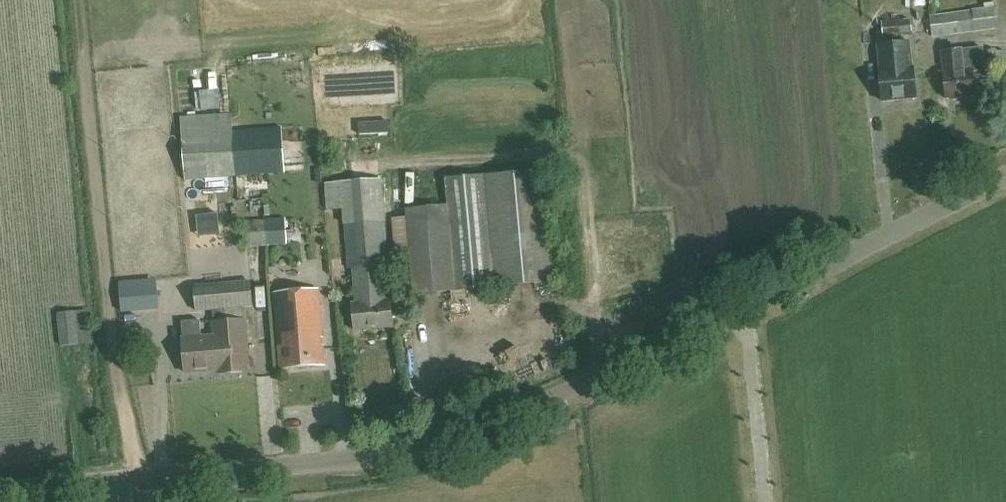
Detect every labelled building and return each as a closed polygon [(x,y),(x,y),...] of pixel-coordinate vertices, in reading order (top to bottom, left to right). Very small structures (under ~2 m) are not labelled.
[(929,16),(931,36),(994,30),(992,9),(929,16)] [(911,20),(881,22),(882,38),(893,37),(893,35),(912,34),(911,20)] [(911,68),(908,42),(876,45),(879,71),(878,72),(881,101),(915,97),(912,68),(911,68)] [(982,48),(940,52),(945,99),(975,96),(972,72),(985,70),(982,48)] [(230,114),(180,117),(185,180),(235,177),(231,130),(231,120),(230,114)] [(281,126),(231,130),(235,177),(284,174),(281,126)] [(412,294),(454,291),(554,283),(546,171),(485,176),(445,180),(447,206),(405,209),(412,294)] [(353,330),(391,326),(389,300),(386,300),(385,288),(388,288),(379,177),(325,182),(328,211),(341,209),(347,268),(351,268),(355,304),(350,304),(353,330)] [(231,235),(230,214),(211,215),(212,236),(231,235)] [(286,219),(263,220),(265,246),(287,245),(286,219)] [(243,221),(241,222),(244,248),(265,246),(263,220),(243,221)] [(220,285),(220,289),(222,309),(223,309),(224,322),(211,323),(212,337),(200,338),(199,321),(181,323),(182,339),(181,339),(184,374),(218,371),(219,375),(249,372),(243,308),(251,307),(249,282),(220,285)] [(156,284),(118,287),(120,311),(158,308),(156,284)] [(195,312),(222,309),(220,289),(193,291),(195,312)] [(273,293),(276,331),(279,369),(323,365),(317,289),(273,293)] [(75,312),(57,314),(61,348),(78,346),(75,312)]
